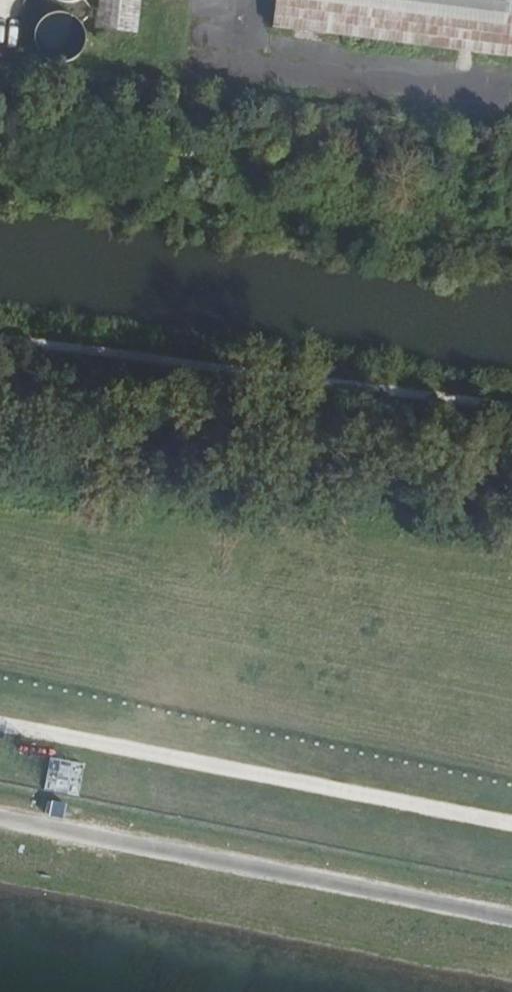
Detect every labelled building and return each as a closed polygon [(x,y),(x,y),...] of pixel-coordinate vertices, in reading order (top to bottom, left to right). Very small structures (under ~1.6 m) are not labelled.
[(140,0),(139,0),(101,0),(98,26),(138,31),(140,0)] [(277,23),(511,54),(511,0),(279,0),(277,23)] [(52,52),(77,53),(79,26),(53,25),(52,52)]
